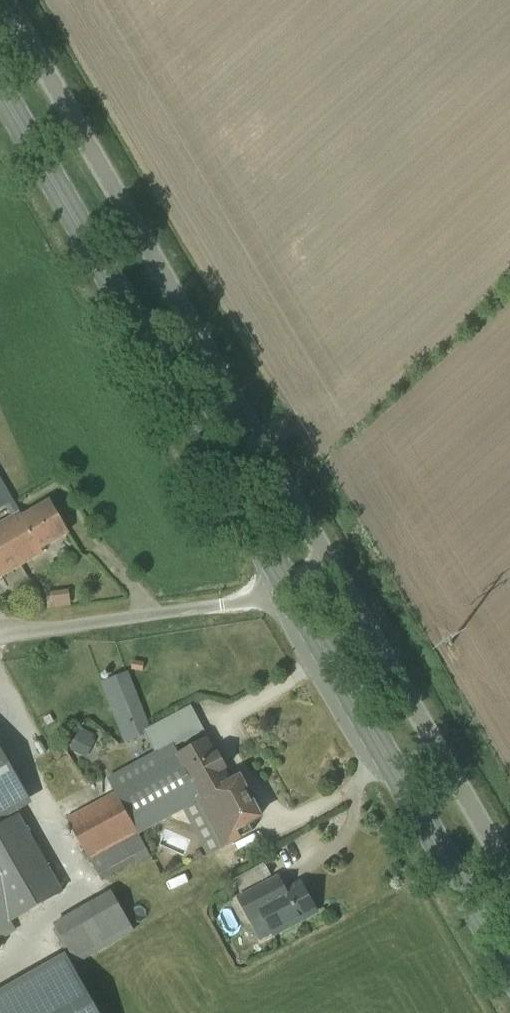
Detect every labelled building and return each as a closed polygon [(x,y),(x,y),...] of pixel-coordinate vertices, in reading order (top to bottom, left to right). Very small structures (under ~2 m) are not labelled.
[(0,476),(0,509),(5,506),(11,516),(0,523),(0,578),(43,553),(41,549),(69,532),(50,499),(22,515),(19,511),(20,511),(0,476)] [(153,732),(150,726),(128,672),(101,683),(124,744),(146,735),(153,732)] [(87,757),(96,740),(93,738),(95,735),(81,727),(70,748),(87,757)] [(262,818),(259,813),(262,811),(256,799),(252,800),(240,777),(231,781),(226,771),(225,769),(227,768),(218,752),(216,753),(215,751),(208,738),(179,753),(177,755),(180,760),(117,793),(116,791),(115,792),(102,799),(67,817),(88,857),(138,830),(155,821),(181,808),(200,798),(226,846),(226,847),(254,832),(250,824),(262,818)] [(16,929),(12,921),(64,892),(20,813),(14,800),(13,800),(0,776),(0,938),(16,929)] [(286,890),(279,876),(238,898),(251,922),(262,915),(274,936),(316,913),(300,882),(286,890)] [(77,964),(135,931),(111,890),(53,923),(77,964)] [(74,976),(8,1012),(95,1012),(74,976)]
